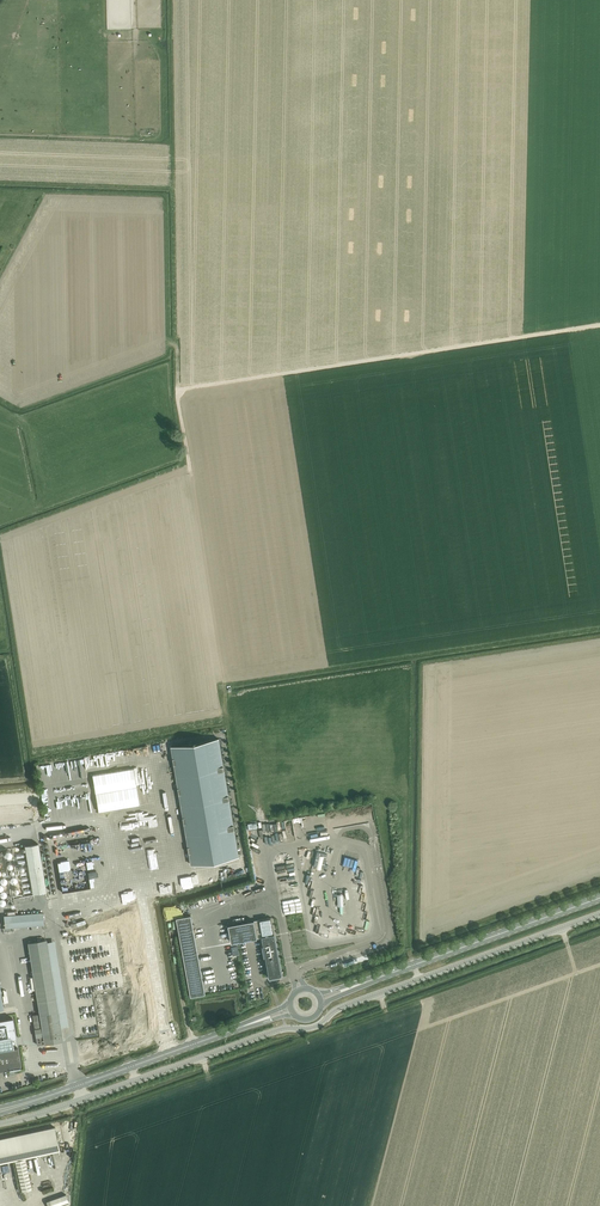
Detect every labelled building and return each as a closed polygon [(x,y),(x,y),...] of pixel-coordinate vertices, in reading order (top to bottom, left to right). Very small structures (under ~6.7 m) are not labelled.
[(192,865),(239,857),(219,739),(171,747),(192,865)] [(33,891),(46,889),(38,842),(25,844),(33,891)] [(328,868),(328,864),(325,864),(328,853),(317,851),(314,866),(317,866),(328,868)] [(13,897),(14,903),(34,900),(33,894),(13,897)] [(191,916),(177,918),(191,997),(206,994),(191,916)] [(259,920),(262,937),(269,978),(282,976),(272,917),(259,920)] [(240,941),(262,937),(259,920),(237,924),(229,925),(232,942),(240,941)] [(0,1020),(0,1070),(21,1066),(18,1047),(14,1047),(12,1038),(16,1037),(13,1018),(0,1020)] [(14,1136),(55,1128),(54,1127),(14,1136)] [(55,1128),(14,1136),(0,1139),(0,1163),(15,1160),(58,1150),(55,1128)] [(25,1158),(15,1161),(22,1191),(32,1189),(25,1158)] [(46,1201),(48,1205),(56,1205),(68,1201),(66,1194),(46,1201)]
